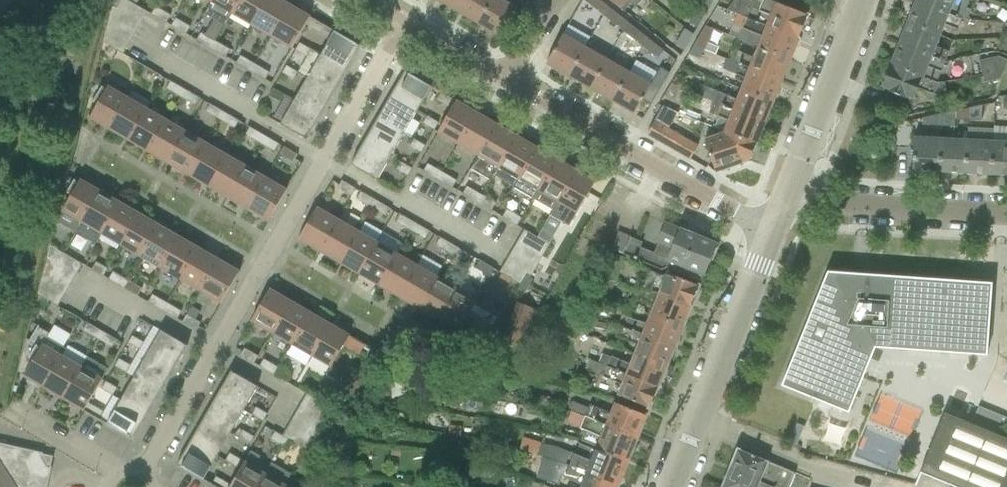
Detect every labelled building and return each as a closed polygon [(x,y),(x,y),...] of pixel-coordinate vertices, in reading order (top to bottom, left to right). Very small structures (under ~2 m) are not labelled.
[(116,8),(118,9),(119,9),(141,22),(146,12),(126,0),(121,0),(116,8)] [(231,14),(239,0),(212,0),(211,2),(204,13),(224,25),(231,14)] [(251,25),(265,0),(239,0),(231,14),(251,25)] [(270,37),(289,5),(281,0),(265,0),(251,25),(270,37)] [(456,11),(463,0),(438,0),(456,11)] [(478,24),(492,0),(463,0),(456,11),(478,24)] [(478,24),(500,37),(516,8),(502,0),(492,0),(478,24)] [(599,12),(605,5),(599,0),(583,0),(599,12)] [(611,1),(624,12),(630,4),(635,8),(642,0),(609,0),(611,1)] [(699,3),(708,8),(713,0),(700,0),(699,3)] [(747,18),(798,39),(807,15),(789,8),(776,3),(769,0),(754,0),(751,7),(747,18)] [(962,20),(967,21),(970,13),(966,11),(970,0),(916,0),(916,1),(962,20)] [(916,1),(907,24),(939,36),(943,25),(957,31),(962,20),(916,1)] [(289,5),(270,37),(291,49),(305,24),(310,17),(289,5)] [(111,9),(109,18),(134,32),(141,22),(119,9),(118,9),(116,8),(112,6),(111,9)] [(155,7),(151,14),(166,23),(166,22),(170,15),(156,7),(155,7)] [(608,8),(602,15),(618,28),(623,20),(608,8)] [(696,10),(688,23),(697,28),(705,15),(696,10)] [(310,17),(305,24),(320,33),(325,25),(310,17)] [(109,18),(106,30),(128,42),(134,32),(109,18)] [(172,24),(171,26),(185,34),(186,33),(190,27),(175,18),(172,24)] [(742,29),(738,39),(759,47),(791,60),(797,45),(796,45),(798,39),(747,18),(742,29)] [(629,24),(623,32),(638,43),(643,36),(629,24)] [(907,24),(898,45),(945,64),(949,53),(935,47),(939,36),(907,24)] [(705,26),(693,45),(703,49),(713,29),(705,26)] [(684,29),(675,45),(683,50),(693,34),(684,29)] [(334,31),(320,55),(347,70),(361,45),(360,44),(359,46),(334,31)] [(200,33),(196,41),(211,49),(212,47),(215,41),(200,33)] [(546,63),(570,77),(586,48),(562,34),(546,63)] [(643,47),(657,58),(663,51),(649,40),(643,47)] [(212,47),(211,49),(225,57),(226,55),(229,50),(215,41),(212,47)] [(299,43),(295,50),(306,57),(311,50),(299,43)] [(898,45),(889,67),(922,80),(923,78),(937,84),(941,72),(945,64),(943,64),(898,45)] [(791,60),(759,47),(755,57),(734,49),(730,60),(783,81),(791,60)] [(570,77),(593,90),(609,61),(586,48),(570,77)] [(701,49),(697,60),(726,71),(730,61),(701,49)] [(320,55),(307,78),(333,93),(347,70),(320,55)] [(236,62),(235,63),(250,72),(251,70),(254,64),(240,56),(236,62)] [(993,58),(998,79),(1001,79),(1006,62),(1006,61),(997,57),(993,58)] [(993,58),(979,61),(980,62),(984,82),(998,79),(993,58)] [(746,79),(742,89),(775,102),(783,81),(730,60),(730,61),(726,71),(746,79)] [(593,90),(614,102),(630,73),(609,61),(593,90)] [(251,70),(250,72),(264,80),(269,72),(254,64),(251,70)] [(286,66),(282,73),(293,79),(298,72),(286,66)] [(889,67),(881,86),(886,88),(886,91),(908,100),(910,99),(913,100),(917,89),(926,93),(926,99),(946,97),(944,83),(937,84),(923,78),(922,80),(889,67)] [(651,85),(642,100),(650,104),(668,72),(660,68),(651,85)] [(405,70),(391,95),(417,110),(431,87),(406,72),(406,71),(405,70)] [(630,73),(614,102),(634,113),(642,100),(651,85),(630,73)] [(307,78),(294,100),(320,116),(333,93),(307,78)] [(166,88),(180,97),(184,90),(170,81),(166,88)] [(703,85),(699,96),(714,102),(718,91),(703,85)] [(89,116),(88,117),(109,129),(127,98),(131,92),(122,87),(119,93),(108,87),(107,89),(103,86),(94,100),(99,102),(90,116),(89,116)] [(273,89),(269,96),(280,103),(284,95),(273,89)] [(718,91),(714,102),(766,123),(775,102),(742,89),(738,99),(718,91)] [(184,90),(180,97),(195,105),(199,98),(184,90)] [(441,92),(436,100),(451,108),(456,101),(441,92)] [(691,96),(688,105),(709,113),(714,102),(699,96),(692,93),(692,94),(691,96)] [(391,95),(378,118),(404,133),(411,137),(419,124),(412,119),(417,110),(391,95)] [(109,129),(129,140),(147,109),(127,98),(109,129)] [(320,116),(294,100),(280,124),(306,139),(320,116)] [(438,131),(458,144),(476,113),(456,101),(451,108),(438,131)] [(729,121),(725,130),(758,144),(766,123),(714,102),(709,113),(718,117),(729,121)] [(205,111),(220,119),(224,113),(209,104),(205,111)] [(968,108),(967,120),(968,120),(974,120),(981,121),(982,105),(977,106),(970,108),(969,108),(968,108)] [(647,134),(690,159),(698,146),(669,129),(678,113),(663,106),(647,134)] [(129,140),(149,152),(167,121),(147,109),(129,140)] [(943,113),(941,126),(951,126),(954,126),(955,111),(943,113)] [(224,113),(220,119),(234,128),(238,121),(224,113)] [(458,144),(478,155),(496,124),(476,113),(458,144)] [(923,118),(922,125),(941,126),(943,113),(923,118)] [(426,116),(422,123),(430,128),(434,130),(434,129),(435,128),(438,122),(428,116),(427,116),(426,116)] [(718,117),(714,128),(724,132),(725,130),(729,121),(718,117)] [(378,118),(364,141),(391,156),(404,133),(378,118)] [(149,152),(168,163),(186,132),(167,121),(149,152)] [(490,180),(493,174),(515,136),(496,124),(478,155),(470,168),(490,180)] [(245,134),(260,143),(264,136),(249,127),(245,134)] [(724,134),(705,142),(709,154),(715,172),(732,166),(749,160),(756,143),(758,144),(725,130),(724,132),(724,134)] [(168,163),(188,175),(206,143),(186,132),(168,163)] [(264,136),(260,143),(274,151),(278,144),(264,136)] [(513,186),(518,178),(536,147),(515,136),(493,174),(513,186)] [(912,170),(938,172),(940,139),(913,138),(912,170)] [(414,139),(410,146),(420,152),(424,145),(414,139)] [(938,172),(964,173),(966,140),(940,139),(938,172)] [(964,173),(990,174),(992,142),(966,140),(964,173)] [(391,156),(364,141),(351,164),(376,181),(391,156)] [(1006,175),(1006,142),(992,142),(990,174),(1006,175)] [(188,175),(208,186),(226,155),(206,143),(188,175)] [(293,162),(297,155),(284,147),(279,154),(293,162)] [(513,186),(512,187),(532,199),(537,190),(556,159),(536,147),(518,178),(513,186)] [(208,186),(228,198),(246,167),(226,155),(208,186)] [(537,190),(532,199),(552,210),(557,201),(575,170),(556,159),(537,190)] [(400,162),(396,169),(407,175),(411,168),(400,162)] [(424,170),(423,172),(437,180),(438,178),(442,172),(427,164),(424,170)] [(228,198),(248,209),(266,178),(246,167),(228,198)] [(552,210),(549,215),(568,226),(577,212),(577,213),(594,183),(595,183),(596,182),(575,170),(557,201),(552,210)] [(438,178),(437,180),(452,188),(453,187),(456,181),(442,172),(438,178)] [(61,210),(59,223),(76,233),(82,222),(100,191),(79,179),(78,180),(75,178),(67,192),(70,194),(61,210)] [(266,178),(248,209),(269,221),(270,220),(270,219),(270,218),(286,190),(266,178)] [(341,180),(339,184),(337,188),(351,196),(355,188),(341,180)] [(463,193),(462,194),(477,203),(477,201),(481,195),(467,187),(463,193)] [(82,222),(76,233),(96,244),(102,233),(119,202),(100,191),(82,222)] [(356,199),(371,207),(375,200),(360,192),(356,199)] [(477,201),(477,203),(491,211),(492,209),(496,203),(481,195),(477,201)] [(375,200),(371,207),(385,216),(389,209),(375,200)] [(102,233),(121,245),(139,214),(119,202),(102,233)] [(298,238),(319,251),(337,220),(316,208),(300,236),(300,235),(299,236),(298,237),(298,238)] [(502,216),(502,217),(516,226),(517,224),(521,218),(506,210),(502,216)] [(121,245),(141,256),(159,225),(139,214),(121,245)] [(396,222),(410,230),(414,223),(400,215),(396,222)] [(319,251),(339,262),(357,231),(337,220),(319,251)] [(357,231),(339,262),(358,273),(377,242),(376,242),(382,232),(365,222),(359,232),(357,231)] [(414,223),(410,230),(425,238),(429,232),(414,223)] [(628,236),(621,254),(662,271),(668,269),(700,282),(709,259),(711,260),(717,246),(715,245),(715,244),(702,238),(666,223),(653,253),(639,247),(641,242),(628,236)] [(141,256),(161,268),(179,237),(159,225),(141,256)] [(524,230),(518,240),(543,255),(549,244),(524,230)] [(618,232),(610,249),(621,254),(628,236),(618,232)] [(161,268),(181,279),(199,249),(179,237),(161,268)] [(436,245),(450,253),(454,247),(440,238),(436,245)] [(518,240),(512,251),(537,265),(543,255),(518,240)] [(358,273),(378,285),(396,254),(377,242),(358,273)] [(454,247),(450,253),(465,262),(469,255),(454,247)] [(181,279),(200,291),(219,260),(199,249),(181,279)] [(512,251),(506,262),(531,276),(537,265),(512,251)] [(57,252),(53,261),(75,274),(81,265),(57,252)] [(378,285),(398,297),(417,266),(396,254),(378,285)] [(417,266),(398,297),(418,308),(436,277),(442,266),(423,255),(417,266)] [(615,255),(611,265),(621,269),(625,260),(615,255)] [(46,259),(44,269),(69,284),(75,274),(53,261),(52,263),(46,259)] [(219,260),(200,291),(221,303),(237,275),(238,275),(239,274),(239,273),(239,272),(219,260)] [(476,268),(489,276),(494,269),(480,261),(476,268)] [(96,262),(92,269),(103,275),(107,268),(96,262)] [(506,262),(499,272),(520,284),(517,288),(524,292),(533,280),(530,278),(531,276),(506,262)] [(44,269),(41,281),(63,294),(69,284),(44,269)] [(108,278),(123,287),(127,280),(112,271),(108,278)] [(641,281),(637,291),(641,292),(655,292),(690,306),(698,286),(680,278),(667,273),(660,275),(649,271),(645,280),(641,281)] [(827,272),(781,386),(848,413),(874,348),(986,355),(991,283),(859,274),(827,272)] [(418,308),(438,319),(456,289),(436,277),(418,308)] [(605,279),(599,292),(610,296),(615,283),(605,279)] [(127,280),(123,287),(137,295),(141,288),(127,280)] [(63,294),(41,281),(37,296),(56,307),(63,294)] [(251,320),(272,332),(290,301),(269,289),(268,290),(267,291),(267,292),(268,292),(251,320)] [(438,319),(458,331),(476,300),(456,289),(438,319)] [(654,303),(651,313),(682,327),(690,306),(655,292),(641,292),(635,291),(633,298),(654,303)] [(148,301),(162,310),(167,303),(152,295),(148,301)] [(458,331),(484,346),(492,336),(505,317),(476,300),(458,331)] [(272,332),(292,344),(310,313),(290,301),(272,332)] [(167,303),(162,310),(177,318),(181,311),(167,303)] [(505,317),(492,336),(502,340),(521,347),(532,317),(535,310),(515,304),(511,317),(507,315),(505,317)] [(292,344),(311,355),(329,324),(310,313),(292,344)] [(625,317),(622,326),(674,347),(682,327),(651,313),(646,325),(625,317)] [(182,322),(196,330),(200,323),(186,314),(182,322)] [(82,330),(98,339),(102,332),(86,323),(82,330)] [(329,324),(311,355),(331,366),(349,335),(329,324)] [(26,338),(17,372),(23,375),(44,387),(62,356),(66,348),(63,347),(70,335),(54,326),(50,333),(39,327),(39,326),(38,325),(29,340),(26,338)] [(638,344),(634,354),(666,367),(674,347),(622,326),(617,336),(638,344)] [(161,330),(147,354),(173,369),(187,346),(161,330)] [(102,332),(98,339),(111,347),(115,340),(102,332)] [(129,343),(128,344),(139,350),(140,348),(141,347),(143,343),(132,336),(129,343)] [(244,348),(240,356),(254,364),(258,356),(244,348)] [(147,354),(134,377),(160,392),(173,369),(147,354)] [(602,354),(598,363),(605,366),(609,356),(602,354)] [(609,356),(605,366),(657,387),(666,367),(634,354),(630,364),(609,356)] [(44,387),(63,398),(81,367),(62,356),(44,387)] [(81,367),(63,398),(84,410),(88,403),(102,379),(108,369),(87,357),(81,367)] [(588,358),(584,369),(601,376),(605,366),(598,363),(588,358)] [(119,359),(115,366),(126,372),(130,365),(119,359)] [(260,367),(273,375),(278,367),(264,359),(260,367)] [(348,392),(363,400),(379,371),(365,363),(348,392)] [(657,387),(605,366),(601,376),(622,384),(617,395),(649,408),(657,387)] [(231,371),(217,395),(244,410),(257,386),(231,371)] [(342,373),(334,388),(345,395),(354,379),(342,373)] [(134,377),(120,400),(147,415),(160,392),(134,377)] [(102,388),(101,389),(112,396),(113,395),(117,388),(108,383),(106,382),(105,382),(102,388)] [(307,393),(300,404),(323,417),(329,406),(307,393)] [(217,395),(204,418),(230,433),(244,410),(217,395)] [(147,415),(120,400),(107,424),(132,438),(131,439),(132,440),(147,415)] [(571,411),(570,411),(584,416),(588,408),(574,402),(571,411)] [(588,408),(584,416),(637,437),(646,415),(614,402),(610,413),(589,405),(588,408)] [(88,403),(84,410),(99,419),(103,411),(88,403)] [(300,404),(294,415),(317,427),(323,417),(300,404)] [(256,407),(252,414),(262,420),(266,414),(256,407)] [(919,473),(954,486),(1006,486),(1006,439),(1000,436),(1006,420),(1006,419),(978,407),(971,424),(943,413),(919,473)] [(294,415),(288,425),(310,438),(317,427),(294,415)] [(585,430),(580,444),(595,450),(611,456),(613,452),(629,458),(637,437),(584,416),(580,428),(585,430)] [(204,418),(191,440),(217,456),(230,433),(204,418)] [(796,424),(789,442),(796,445),(800,436),(804,427),(796,424)] [(282,436),(289,440),(304,449),(310,438),(288,425),(282,436)] [(449,425),(448,434),(460,436),(461,426),(449,425)] [(239,428),(233,434),(249,444),(249,443),(253,436),(242,430),(239,428)] [(285,447),(289,440),(282,436),(275,431),(271,439),(285,447)] [(217,456),(191,440),(176,465),(177,466),(178,465),(203,480),(217,456)] [(334,442),(333,456),(350,457),(351,443),(334,442)] [(0,443),(0,486),(47,486),(52,467),(50,466),(50,467),(47,467),(41,457),(41,454),(43,454),(43,453),(0,443)] [(537,454),(538,455),(540,455),(566,463),(570,452),(556,447),(541,444),(537,454)] [(730,469),(773,486),(789,486),(795,471),(738,449),(737,451),(736,451),(732,460),(733,460),(730,469)] [(613,452),(611,456),(595,450),(591,460),(570,452),(566,463),(618,485),(629,458),(613,452)] [(231,485),(230,486),(257,486),(265,474),(268,467),(257,461),(260,456),(250,451),(244,462),(238,473),(231,485)] [(229,453),(225,461),(236,467),(240,460),(229,453)] [(538,455),(534,465),(561,475),(562,473),(566,463),(540,455),(538,455)] [(257,486),(283,486),(285,485),(291,474),(271,462),(268,467),(265,474),(257,486)] [(566,463),(562,473),(561,475),(561,476),(581,484),(580,486),(617,486),(618,485),(566,463)] [(722,486),(773,486),(730,469),(726,477),(725,476),(721,486),(722,486)] [(211,484),(216,486),(230,486),(231,485),(216,477),(211,484)]
